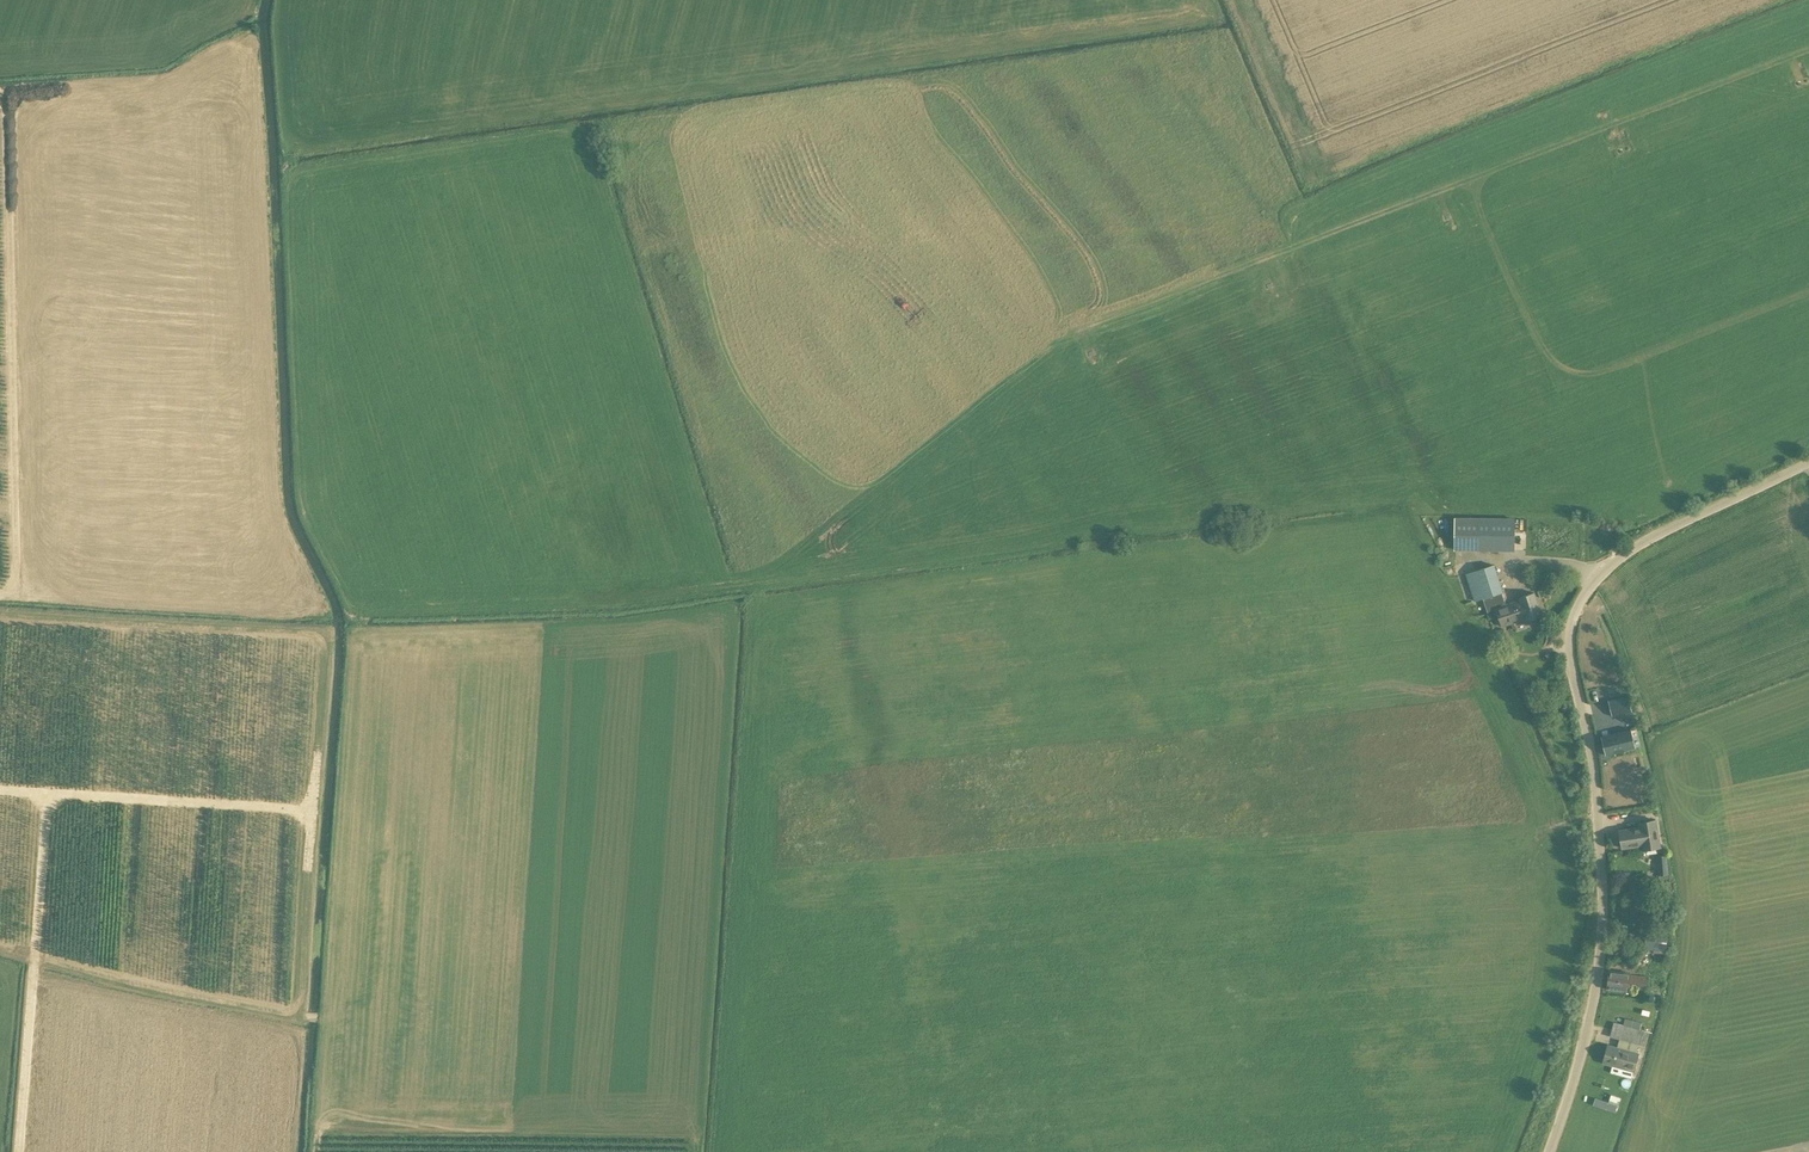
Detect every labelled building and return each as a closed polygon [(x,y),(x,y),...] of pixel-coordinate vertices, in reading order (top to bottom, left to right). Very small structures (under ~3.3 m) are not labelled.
[(1457,518),(1456,551),(1574,552),(1574,518),(1457,518)] [(1520,600),(1505,604),(1502,593),(1503,592),(1494,564),(1465,574),(1474,601),(1483,599),(1488,615),(1496,612),(1501,626),(1526,618),(1526,621),(1541,616),(1534,592),(1519,597),(1520,600)] [(1552,652),(1546,655),(1548,660),(1555,657),(1552,652)] [(1628,695),(1608,700),(1608,701),(1609,700),(1613,715),(1612,715),(1612,716),(1632,711),(1631,711),(1629,700),(1628,696),(1628,695)] [(1603,736),(1601,736),(1601,737),(1602,737),(1606,754),(1605,754),(1606,755),(1636,747),(1635,746),(1632,747),(1628,730),(1631,730),(1631,729),(1608,734),(1602,735),(1603,736)] [(1660,847),(1655,820),(1638,823),(1639,828),(1619,831),(1622,848),(1642,845),(1642,850),(1660,847)] [(1656,857),(1659,876),(1668,875),(1666,856),(1656,857)] [(1632,871),(1619,873),(1620,881),(1633,878),(1632,871)] [(1646,931),(1644,949),(1666,952),(1667,934),(1646,931)] [(1629,991),(1629,988),(1646,990),(1647,977),(1630,975),(1631,973),(1609,971),(1607,989),(1629,991)] [(1619,1042),(1612,1040),(1610,1046),(1608,1045),(1603,1063),(1613,1066),(1611,1072),(1632,1078),(1638,1053),(1636,1053),(1638,1044),(1645,1046),(1649,1031),(1613,1022),(1609,1037),(1620,1039),(1619,1042)] [(1595,1098),(1593,1105),(1615,1112),(1617,1105),(1618,1105),(1620,1098),(1611,1095),(1609,1102),(1595,1098)]
